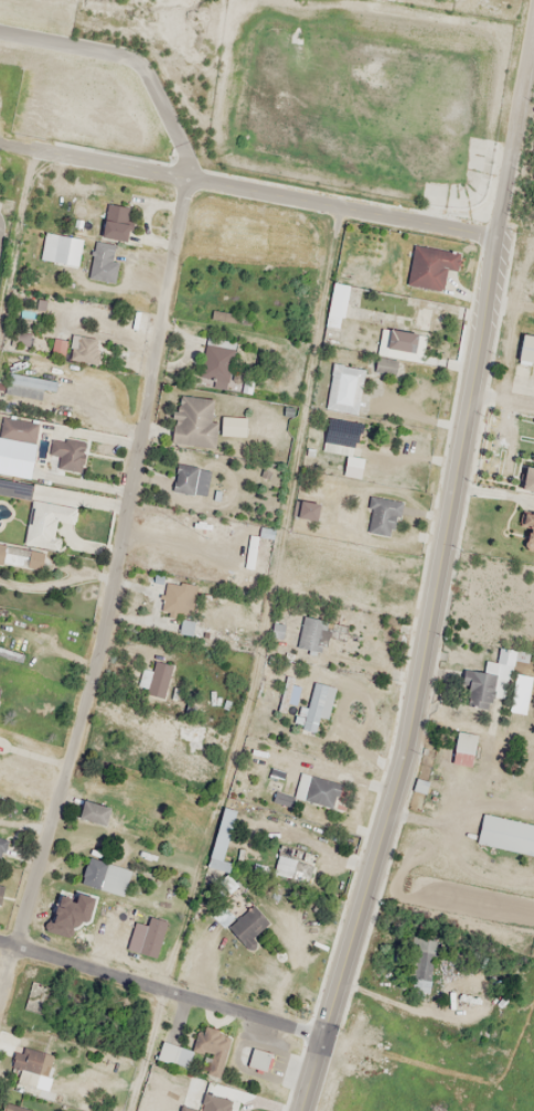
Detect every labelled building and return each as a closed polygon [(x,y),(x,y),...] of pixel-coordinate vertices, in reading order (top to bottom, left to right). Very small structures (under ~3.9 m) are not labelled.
[(131,208),(107,204),(101,238),(125,242),(131,208)] [(112,283),(118,262),(109,260),(113,246),(97,242),(88,277),(112,283)] [(395,359),(422,361),(424,333),(379,329),(375,372),(393,374),(395,359)] [(96,362),(96,338),(74,338),(74,362),(96,362)] [(40,397),(40,390),(54,391),(54,378),(6,376),(5,396),(40,397)] [(172,444),(211,448),(215,399),(176,396),(172,444)] [(2,415),(0,427),(0,437),(35,444),(39,422),(2,415)] [(323,451),(346,454),(343,475),(359,477),(361,458),(352,457),(356,422),(328,419),(323,451)] [(82,470),(83,441),(49,439),(48,455),(59,456),(58,469),(82,470)] [(192,494),(197,468),(177,464),(172,490),(192,494)] [(366,532),(394,536),(398,501),(370,498),(366,532)] [(30,500),(24,546),(57,551),(59,538),(53,537),(55,521),(73,524),(75,507),(30,500)] [(310,502),(298,506),(302,519),(314,516),(310,502)] [(521,528),(527,529),(525,551),(533,552),(533,513),(523,512),(521,528)] [(256,536),(245,536),(245,569),(256,569),(256,536)] [(40,566),(40,548),(0,548),(0,566),(40,566)] [(325,621),(302,616),(296,648),(319,652),(325,621)] [(188,634),(188,621),(181,621),(180,634),(188,634)] [(513,651),(499,650),(498,663),(512,665),(513,651)] [(164,696),(171,665),(155,661),(153,672),(141,669),(137,689),(164,696)] [(487,710),(496,677),(465,668),(460,683),(469,686),(464,704),(487,710)] [(301,684),(285,679),(276,713),(292,717),(301,684)] [(333,687),(313,682),(300,729),(320,734),(333,687)] [(104,826),(109,808),(82,801),(77,819),(104,826)] [(205,865),(225,871),(228,864),(219,861),(235,812),(224,808),(205,865)] [(482,815),(476,844),(533,855),(533,825),(482,815)] [(123,897),(132,872),(89,857),(80,882),(123,897)] [(309,882),(311,864),(289,861),(288,879),(309,882)] [(269,923),(250,905),(227,929),(246,947),(269,923)] [(155,957),(164,921),(148,917),(146,926),(134,923),(127,950),(155,957)] [(428,991),(429,972),(413,971),(412,991),(428,991)] [(192,1051),(162,1042),(156,1060),(187,1070),(192,1051)] [(247,1064),(263,1069),(269,1054),(253,1049),(247,1064)]
